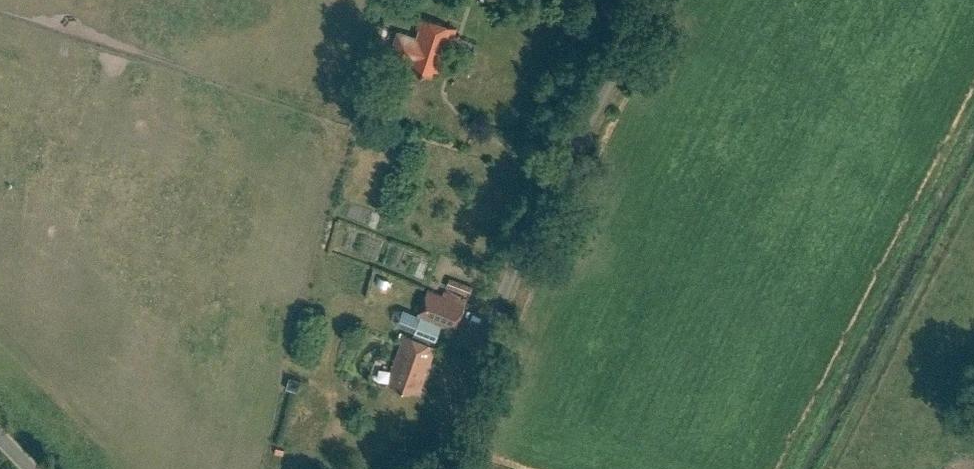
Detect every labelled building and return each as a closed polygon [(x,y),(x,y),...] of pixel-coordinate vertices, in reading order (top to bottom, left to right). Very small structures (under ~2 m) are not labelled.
[(444,73),(458,26),(422,16),(419,28),(421,28),(419,37),(401,31),(394,54),(410,58),(407,67),(433,75),(434,70),(444,73)] [(472,287),(450,278),(446,287),(469,296),(472,287)] [(428,293),(419,319),(400,311),(395,313),(393,315),(391,319),(391,322),(392,325),(394,326),(416,335),(414,341),(408,339),(390,387),(411,395),(413,389),(421,392),(437,349),(434,349),(442,328),(456,333),(466,307),(428,293)]
